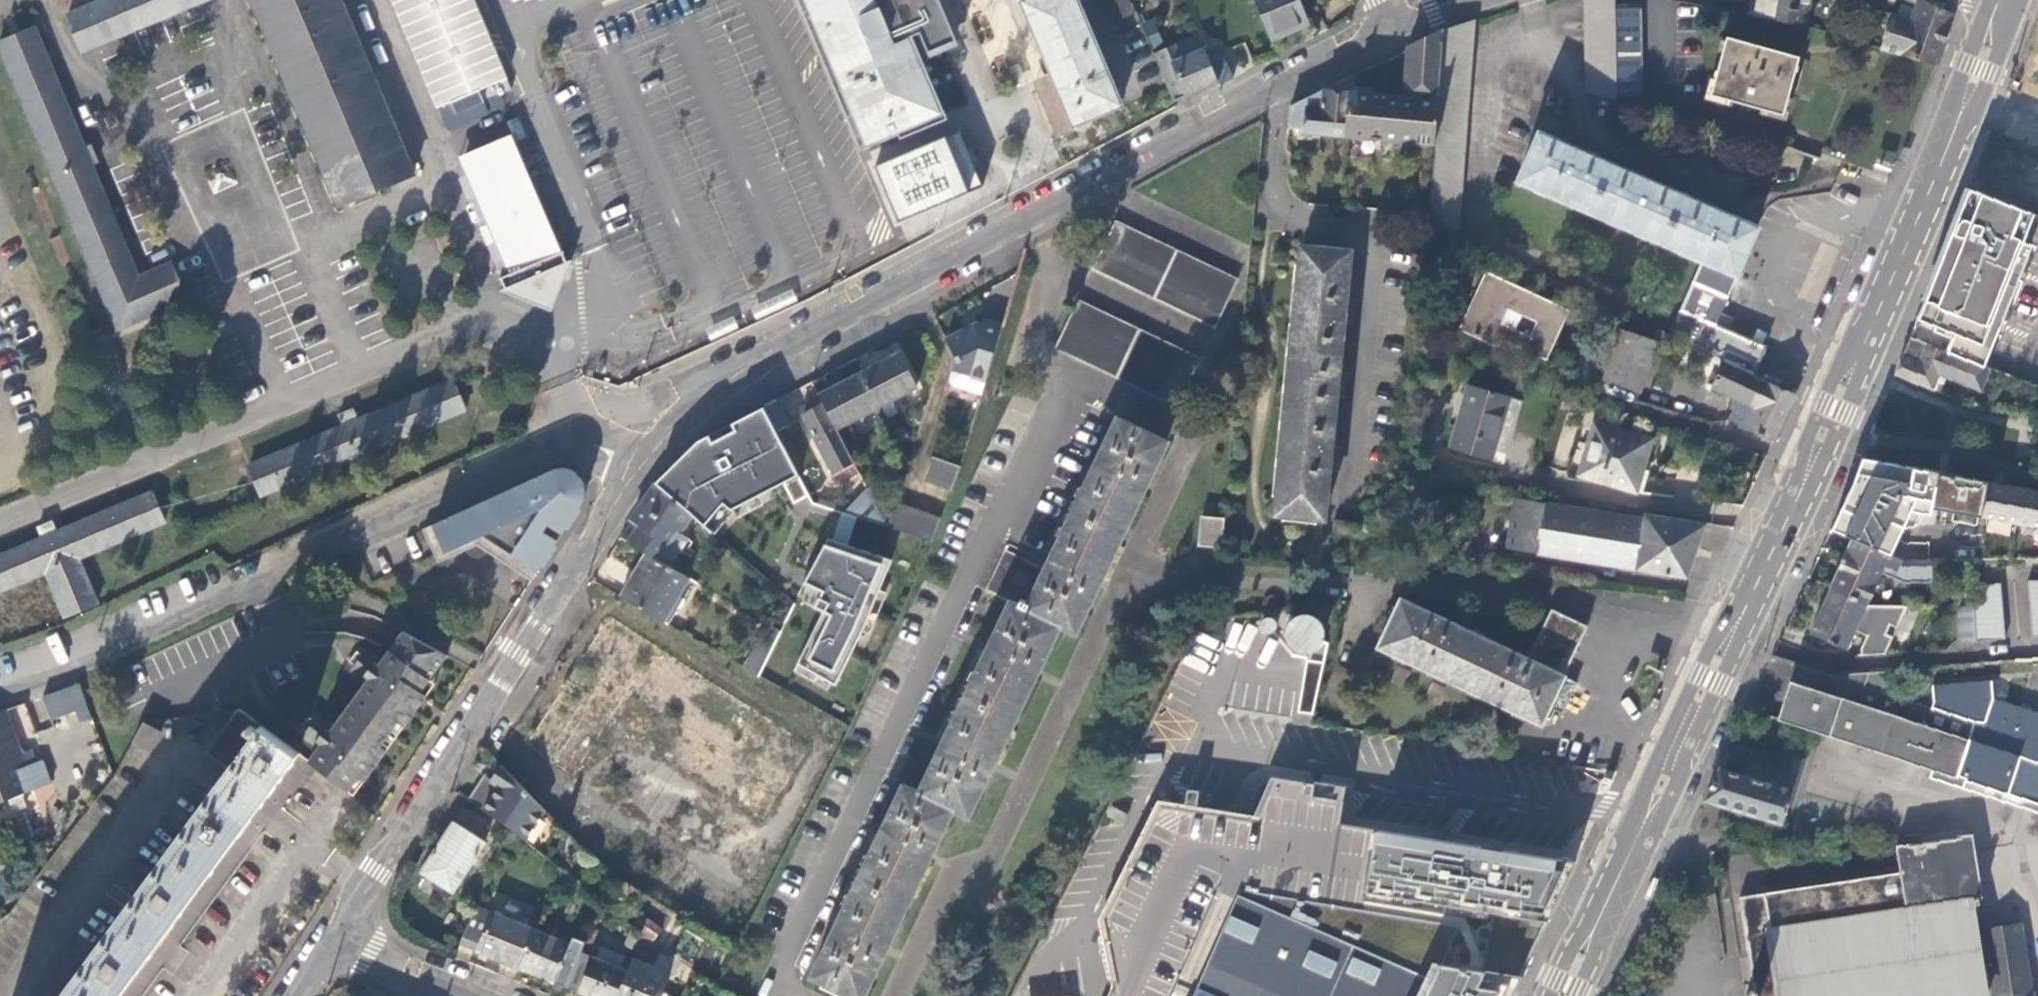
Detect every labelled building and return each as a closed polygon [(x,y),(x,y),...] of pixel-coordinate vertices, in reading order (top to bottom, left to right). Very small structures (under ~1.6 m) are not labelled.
[(85,53),(212,0),(108,0),(69,16),(85,53)] [(340,209),(416,177),(341,0),(253,0),(340,209)] [(445,111),(518,82),(485,0),(401,0),(445,111)] [(870,146),(945,114),(920,57),(933,53),(910,0),(809,0),(870,146)] [(1043,97),(1059,135),(1078,126),(1077,123),(1122,104),(1078,0),(1029,0),(1024,2),(1054,74),(1061,90),(1043,97)] [(1271,41),(1290,33),(1289,31),(1308,23),(1298,0),(1255,0),(1271,41)] [(1586,91),(1616,99),(1615,6),(1615,0),(1586,0),(1586,91)] [(1749,15),(1806,26),(1811,0),(1752,0),(1749,15)] [(1913,10),(1909,19),(1893,14),(1883,48),(1933,63),(1938,64),(1946,40),(1955,14),(1926,0),(1887,0),(1913,10)] [(1615,6),(1616,99),(1618,99),(1644,98),(1642,7),(1615,6)] [(1474,22),(1443,33),(1436,145),(1431,215),(1430,223),(1458,236),(1474,22)] [(118,334),(189,304),(171,263),(138,276),(36,30),(0,46),(118,334)] [(1404,98),(1353,93),(1350,137),(1436,145),(1443,33),(1409,49),(1404,98)] [(1712,93),(1783,114),(1799,56),(1795,55),(1728,37),(1712,93)] [(1220,85),(1234,78),(1220,45),(1206,51),(1218,83),(1220,85)] [(1218,83),(1206,51),(1205,50),(1174,62),(1171,52),(1157,57),(1175,100),(1218,83)] [(1036,82),(1043,97),(1061,90),(1054,74),(1036,82)] [(1324,90),(1291,106),(1289,128),(1305,129),(1304,132),(1350,137),(1353,93),(1324,90)] [(950,132),(877,160),(902,223),(974,195),(950,132)] [(1682,340),(1753,373),(1765,346),(1715,323),(1756,227),(1742,221),(1742,219),(1721,210),(1700,201),(1700,202),(1671,189),(1671,188),(1653,180),(1630,170),(1630,171),(1598,157),(1599,156),(1577,146),(1556,137),(1555,139),(1541,132),(1519,180),(1701,259),(1681,310),(1683,310),(1672,335),(1682,340)] [(535,303),(558,293),(568,270),(570,269),(566,259),(557,262),(547,235),(544,219),(540,221),(511,150),(465,170),(511,280),(503,285),(508,294),(510,293),(535,303)] [(2034,214),(1970,189),(1965,206),(1960,221),(2023,241),(2034,214)] [(1238,278),(1118,221),(1093,270),(1215,326),(1238,278)] [(2023,241),(1960,221),(1958,223),(1955,233),(1959,234),(1955,246),(1950,245),(1922,319),(1919,318),(1918,320),(1912,337),(1985,366),(2032,244),(2023,241)] [(1277,513),(1324,518),(1351,253),(1303,248),(1277,513)] [(1501,339),(1547,360),(1570,311),(1486,271),(1459,328),(1497,346),(1501,339)] [(551,308),(558,293),(535,303),(551,308)] [(1056,348),(1177,406),(1200,358),(1080,301),(1056,348)] [(975,324),(947,341),(956,359),(952,372),(985,382),(1001,327),(986,322),(984,328),(975,324)] [(1657,344),(1622,331),(1606,378),(1641,391),(1657,344)] [(1980,389),(1988,367),(1985,366),(1912,337),(1903,359),(1896,377),(1932,391),(1939,373),(1947,377),(1980,389)] [(1773,441),(1795,394),(1767,380),(1753,373),(1682,340),(1670,366),(1717,388),(1719,383),(1743,394),(1732,422),(1773,441)] [(900,351),(862,372),(880,407),(919,387),(900,351)] [(862,372),(819,394),(824,405),(836,430),(880,407),(862,372)] [(1939,373),(1932,391),(1940,394),(1947,377),(1939,373)] [(250,467),(263,498),(466,411),(453,380),(250,467)] [(1451,446),(1492,457),(1510,398),(1468,386),(1451,446)] [(778,400),(765,407),(777,431),(790,424),(778,400)] [(699,436),(655,478),(712,530),(733,505),(798,474),(777,431),(765,407),(763,403),(734,418),(737,426),(709,439),(706,432),(699,436)] [(853,463),(836,430),(824,405),(803,415),(833,474),(836,472),(853,463)] [(889,420),(899,441),(914,433),(903,413),(889,420)] [(971,799),(975,800),(994,760),(990,758),(1029,679),(1033,681),(1052,640),(1049,638),(1056,623),(1070,630),(1077,614),(1083,617),(1102,575),(1098,573),(1136,494),(1140,496),(1159,456),(1154,453),(1161,438),(1116,417),(1044,570),(1006,552),(988,590),(1009,600),(918,793),(903,785),(812,975),(855,995),(857,995),(864,982),(869,984),(888,944),(883,942),(923,861),(926,863),(946,824),(941,821),(948,807),(963,814),(971,799)] [(1579,475),(1643,493),(1650,471),(1642,469),(1652,440),(1594,423),(1579,475)] [(923,481),(951,493),(959,473),(961,466),(933,456),(923,481)] [(1904,524),(1918,524),(1924,511),(1931,512),(1932,506),(2037,527),(2037,490),(1955,475),(1955,477),(1939,474),(1939,472),(1863,458),(1851,488),(1831,531),(1853,541),(1888,557),(1904,524)] [(857,472),(853,463),(836,472),(838,476),(845,478),(857,472)] [(557,467),(426,526),(433,541),(443,536),(450,550),(487,533),(515,554),(513,566),(533,581),(584,500),(586,493),(587,489),(586,486),(584,478),(578,471),(571,467),(567,466),(563,466),(557,467)] [(866,489),(876,510),(888,504),(877,484),(866,489)] [(687,512),(655,485),(633,519),(639,524),(628,542),(647,553),(668,565),(686,539),(677,532),(690,514),(687,512)] [(845,513),(885,527),(876,510),(866,489),(866,488),(840,512),(845,513)] [(66,615),(99,601),(80,556),(165,521),(153,493),(58,532),(53,520),(38,526),(43,538),(0,557),(0,590),(47,570),(66,615)] [(1508,547),(1538,552),(1545,504),(1515,498),(1508,547)] [(885,527),(932,544),(941,519),(894,499),(885,527)] [(1690,563),(1706,522),(1645,512),(1644,517),(1545,504),(1538,552),(1685,575),(1690,563)] [(639,524),(633,519),(621,538),(628,542),(639,524)] [(1201,544),(1222,546),(1224,521),(1203,519),(1201,544)] [(823,610),(797,663),(836,684),(864,632),(891,560),(829,536),(800,599),(823,610)] [(1880,576),(1896,584),(1931,582),(1930,561),(1900,562),(1888,557),(1853,541),(1844,561),(1832,590),(1867,606),(1880,576)] [(647,553),(622,597),(663,621),(689,577),(668,565),(647,553)] [(1958,574),(1958,603),(1971,603),(1972,574),(1958,574)] [(2031,637),(2037,637),(2037,581),(2026,582),(2031,637)] [(2000,583),(1974,585),(1973,606),(1974,638),(1974,642),(2004,639),(2000,583)] [(1811,634),(1846,651),(1855,632),(1866,637),(1860,656),(1884,654),(1892,638),(1885,634),(1890,626),(1896,629),(1907,607),(1867,606),(1832,590),(1811,634)] [(1381,645),(1541,722),(1549,704),(1563,711),(1578,680),(1565,673),(1528,658),(1507,648),(1442,617),(1403,598),(1381,645)] [(1973,606),(1957,607),(1958,638),(1974,638),(1973,606)] [(1528,658),(1565,673),(1587,626),(1552,609),(1528,658)] [(312,762),(315,764),(351,790),(448,655),(404,632),(395,645),(384,661),(380,666),(369,658),(368,660),(364,657),(358,653),(350,662),(356,666),(352,671),(368,683),(337,727),(322,715),(317,721),(312,717),(306,726),(312,730),(317,734),(316,736),(326,743),(321,749),(312,762)] [(380,666),(384,661),(368,650),(364,657),(368,660),(369,658),(380,666)] [(1841,676),(1797,662),(1784,702),(1791,705),(1785,722),(1817,733),(1932,770),(1957,778),(1972,722),(1931,708),(1881,693),(1863,687),(1870,671),(1847,672),(1841,676)] [(1889,669),(1870,671),(1863,687),(1881,693),(1889,669)] [(1931,708),(1972,722),(1957,778),(1932,770),(1929,779),(2037,814),(2037,713),(1993,698),(1992,681),(1932,685),(1934,701),(1931,708)] [(89,707),(81,684),(61,690),(70,714),(89,707)] [(70,714),(61,690),(44,697),(52,720),(70,714)] [(1791,705),(1784,702),(1782,707),(1778,720),(1785,722),(1791,705)] [(23,762),(26,769),(43,763),(33,737),(18,743),(13,729),(33,722),(26,703),(0,713),(0,771),(23,762)] [(315,764),(312,762),(241,709),(208,753),(231,771),(63,995),(143,995),(315,764)] [(145,723),(134,743),(152,752),(162,733),(145,723)] [(306,738),(321,749),(326,743),(316,736),(317,734),(312,730),(306,738)] [(1804,757),(1787,750),(1784,759),(1753,750),(1753,751),(1731,744),(1720,767),(1793,789),(1804,757)] [(0,771),(0,803),(51,784),(43,763),(26,769),(23,762),(0,771)] [(546,811),(502,765),(492,781),(485,776),(469,802),(509,827),(526,842),(546,811)] [(1704,801),(1783,824),(1793,789),(1720,767),(1712,785),(1704,801)] [(1312,782),(1269,775),(1267,781),(1264,781),(1259,783),(1254,788),(1253,791),(1253,797),(1255,801),(1257,803),(1254,811),(1258,812),(1227,884),(1239,890),(1193,995),(1510,995),(1531,951),(1574,860),(1460,842),(1338,823),(1342,800),(1310,795),(1312,782)] [(1310,795),(1342,800),(1344,785),(1313,780),(1312,782),(1310,795)] [(1198,787),(1187,785),(1184,801),(1196,802),(1198,787)] [(1239,890),(1227,884),(1258,812),(1254,811),(1196,802),(1184,801),(1156,796),(1098,917),(1112,983),(1106,995),(1193,995),(1239,890)] [(1127,812),(1111,804),(1107,813),(1123,821),(1127,812)] [(424,872),(453,891),(485,842),(478,836),(486,822),(466,810),(424,872)] [(1780,995),(1985,995),(1971,904),(1979,903),(1983,902),(1973,834),(1895,844),(1900,873),(1770,894),(1770,893),(1741,897),(1748,946),(1754,949),(1756,950),(1773,947),(1776,969),(1780,995)] [(462,943),(520,967),(535,931),(476,907),(462,943)] [(643,936),(649,941),(653,932),(633,917),(627,925),(632,929),(643,936)] [(2020,923),(1983,929),(1994,995),(2032,995),(2020,923)] [(637,950),(643,936),(632,929),(625,945),(637,950)] [(520,967),(568,987),(582,952),(583,951),(535,931),(520,967)] [(641,959),(649,941),(643,936),(637,950),(635,957),(641,959)] [(590,995),(618,995),(629,970),(621,966),(626,956),(602,946),(598,957),(594,955),(593,956),(582,952),(568,987),(590,995)] [(618,995),(661,995),(669,976),(633,960),(629,970),(618,995)]
